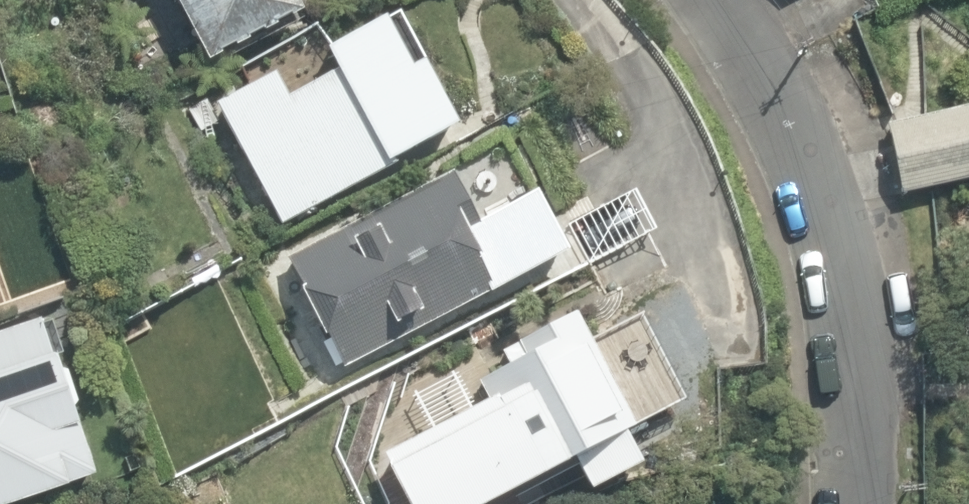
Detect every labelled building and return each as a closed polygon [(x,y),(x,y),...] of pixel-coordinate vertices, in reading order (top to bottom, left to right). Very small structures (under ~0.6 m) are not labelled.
[(296,0),(173,0),(203,59),(300,9),(296,0)] [(392,156),(453,120),(422,64),(425,62),(396,9),(383,17),(380,13),(322,46),(335,68),(306,84),(300,74),(281,85),(273,69),(216,101),(281,224),(395,160),(392,156)] [(214,110),(207,97),(188,108),(201,131),(215,123),(209,113),(214,110)] [(965,104),(887,121),(901,192),(968,177),(968,120),(965,104)] [(343,365),(564,248),(532,187),(475,217),(450,170),(286,258),(343,365)] [(673,260),(633,188),(565,224),(604,297),(673,260)] [(587,488),(639,461),(622,428),(632,424),(601,365),(606,362),(595,344),(591,346),(571,307),(542,322),(545,326),(500,349),(507,361),(476,379),(486,396),(378,454),(404,503),(475,503),(569,455),(587,488)] [(93,472),(70,408),(75,402),(63,369),(57,367),(37,316),(0,328),(0,503),(93,472)]
